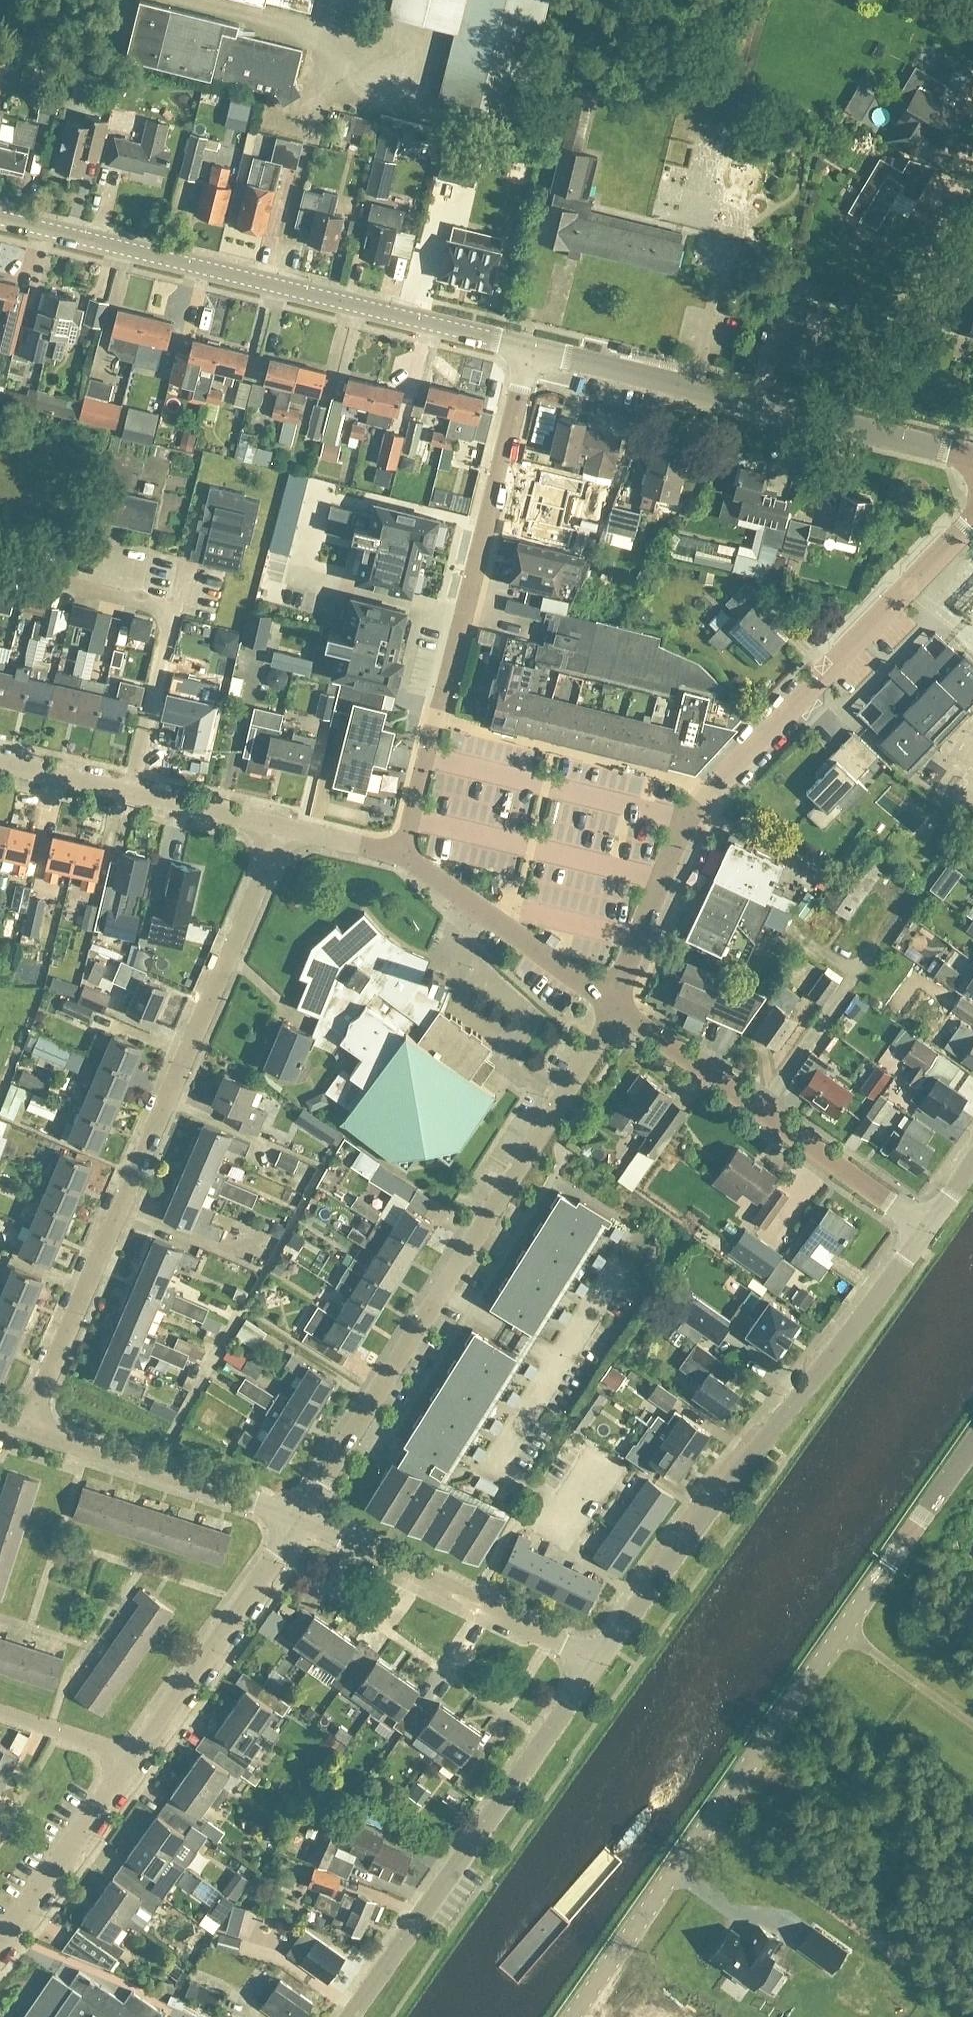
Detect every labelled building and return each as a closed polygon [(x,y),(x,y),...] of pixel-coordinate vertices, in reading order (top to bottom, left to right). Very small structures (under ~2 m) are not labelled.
[(277,96),(284,106),(302,96),(294,83),(302,50),(236,34),(239,24),(140,0),(139,0),(125,58),(277,96)] [(264,5),(265,1),(310,12),(313,0),(243,0),(264,5)] [(549,0),(464,0),(435,114),(515,134),(549,0)] [(899,98),(909,104),(898,122),(899,123),(892,134),(889,140),(913,154),(921,142),(915,138),(918,134),(939,147),(960,112),(938,99),(946,86),(916,68),(899,98)] [(563,146),(582,151),(597,91),(578,86),(563,146)] [(42,97),(39,112),(56,117),(60,102),(42,97)] [(250,128),(256,108),(235,102),(229,123),(250,128)] [(339,139),(350,142),(352,132),(363,134),(360,144),(373,147),(379,123),(345,114),(339,139)] [(99,161),(109,121),(86,116),(84,124),(68,120),(67,122),(68,122),(56,169),(56,170),(84,177),(84,176),(88,158),(99,161)] [(22,174),(28,147),(33,148),(39,125),(18,120),(12,142),(0,139),(0,169),(22,174)] [(169,164),(170,160),(169,159),(170,153),(161,151),(167,125),(149,121),(143,147),(128,143),(129,141),(122,139),(121,141),(112,139),(106,163),(144,172),(145,168),(165,173),(168,163),(169,164)] [(180,176),(196,180),(205,147),(217,150),(219,141),(191,134),(180,176)] [(288,141),(282,165),(297,169),(303,144),(288,141)] [(482,157),(444,147),(436,175),(475,186),(482,157)] [(676,271),(682,244),(680,243),(682,234),(590,212),(593,199),(588,197),(597,157),(562,149),(552,190),(555,191),(551,207),(549,206),(540,241),(568,248),(568,246),(676,271)] [(377,159),(369,194),(389,199),(397,164),(377,159)] [(917,201),(937,167),(911,160),(904,172),(882,159),(850,212),(877,228),(900,190),(917,201)] [(265,235),(276,191),(282,165),(265,161),(259,187),(247,184),(236,228),(241,229),(242,231),(248,232),(250,231),(265,235)] [(229,169),(214,166),(210,184),(205,183),(204,186),(202,191),(202,195),(197,216),(208,218),(207,221),(212,224),(218,224),(219,221),(222,222),(231,189),(225,187),(229,169)] [(315,215),(308,242),(321,245),(320,248),(331,251),(332,248),(335,249),(340,229),(343,226),(342,222),(343,217),(333,215),(338,196),(324,192),(322,200),(318,199),(314,215),(315,215)] [(360,256),(374,259),(375,262),(381,263),(384,262),(388,263),(396,228),(400,229),(404,211),(373,203),(360,256)] [(492,289),(500,256),(501,256),(501,254),(499,253),(463,245),(467,229),(454,226),(450,241),(448,240),(447,243),(439,276),(438,278),(441,279),(441,278),(459,283),(459,286),(469,288),(470,288),(471,286),(489,290),(489,291),(492,291),(492,289)] [(402,229),(395,251),(412,257),(419,235),(402,229)] [(737,277),(757,281),(759,271),(740,266),(737,277)] [(809,301),(794,298),(799,277),(788,274),(783,295),(781,295),(775,325),(793,329),(789,346),(781,344),(776,367),(808,374),(814,352),(812,352),(817,330),(803,327),(809,301)] [(2,328),(0,336),(0,349),(14,352),(20,325),(29,292),(17,289),(18,285),(3,282),(4,278),(0,277),(0,327),(2,328)] [(45,360),(46,353),(60,296),(58,295),(57,291),(51,290),(49,293),(44,292),(34,333),(31,332),(32,328),(20,325),(14,352),(13,353),(45,360)] [(963,291),(953,328),(972,334),(972,294),(963,291)] [(63,296),(60,296),(46,353),(59,356),(63,339),(76,343),(84,312),(74,310),(76,300),(72,299),(71,295),(66,294),(63,296)] [(102,328),(109,303),(91,299),(84,324),(102,328)] [(134,361),(135,362),(136,359),(140,339),(146,315),(119,309),(109,348),(115,349),(122,358),(134,361)] [(140,339),(136,359),(135,362),(158,367),(163,345),(168,346),(174,322),(146,315),(140,339)] [(179,352),(171,381),(195,387),(196,382),(212,386),(216,370),(221,346),(220,346),(221,343),(209,340),(208,343),(194,340),(190,355),(179,352)] [(249,353),(221,346),(216,370),(227,372),(224,383),(233,385),(236,374),(243,376),(249,353)] [(274,417),(285,420),(286,420),(289,408),(291,399),(299,365),(271,359),(266,382),(273,384),(272,388),(275,392),(279,393),(276,405),(276,406),(274,417)] [(291,399),(305,403),(307,392),(321,395),(327,372),(299,365),(291,399)] [(359,404),(371,407),(377,384),(349,378),(344,400),(350,402),(348,411),(357,413),(359,404)] [(266,386),(254,383),(253,383),(247,404),(261,407),(266,386)] [(405,391),(377,384),(371,407),(368,421),(390,426),(394,413),(399,414),(405,391)] [(439,412),(452,415),(458,392),(430,385),(425,408),(432,410),(430,417),(438,419),(439,412)] [(203,419),(215,422),(222,393),(211,390),(203,419)] [(458,392),(452,415),(447,435),(447,434),(444,446),(457,449),(460,438),(472,441),(475,438),(487,442),(495,411),(494,411),(493,412),(483,410),(486,398),(458,392)] [(121,406),(86,396),(80,418),(115,427),(121,406)] [(310,424),(323,427),(328,408),(315,405),(310,424)] [(298,423),(301,411),(289,408),(286,420),(298,423)] [(584,477),(621,485),(628,467),(615,464),(622,438),(584,429),(586,423),(561,417),(551,457),(577,463),(577,462),(587,465),(584,477)] [(416,456),(423,425),(410,422),(402,453),(416,456)] [(354,424),(351,436),(364,439),(366,427),(354,424)] [(286,425),(285,440),(298,441),(299,425),(286,425)] [(404,436),(386,431),(378,464),(396,469),(404,436)] [(444,446),(447,434),(435,432),(432,443),(444,446)] [(320,458),(338,461),(341,446),(323,442),(320,458)] [(678,498),(689,453),(656,445),(645,490),(646,490),(642,506),(655,509),(659,493),(678,498)] [(790,500),(767,494),(771,479),(764,478),(765,473),(742,468),(736,494),(736,496),(743,498),(739,515),(740,515),(784,526),(790,500)] [(539,484),(534,503),(569,512),(574,493),(539,484)] [(618,490),(602,486),(599,500),(613,503),(618,490)] [(251,545),(261,502),(245,499),(246,494),(212,487),(208,503),(204,502),(200,520),(204,521),(196,557),(204,559),(203,563),(240,572),(247,544),(251,545)] [(151,532),(158,501),(107,490),(100,520),(151,532)] [(859,495),(858,498),(844,495),(835,531),(863,538),(872,502),(870,501),(870,498),(859,495)] [(431,549),(438,520),(376,505),(376,506),(363,503),(357,527),(355,526),(352,539),(367,543),(357,581),(410,595),(422,547),(431,549)] [(534,503),(529,523),(564,531),(569,512),(534,503)] [(641,513),(613,506),(607,530),(634,537),(641,513)] [(828,528),(812,524),(808,539),(825,543),(828,528)] [(512,579),(510,585),(541,593),(538,606),(545,607),(564,612),(572,580),(578,582),(584,557),(546,547),(521,541),(514,570),(512,569),(509,571),(508,575),(510,578),(512,579)] [(586,545),(585,545),(576,542),(573,553),(591,559),(594,551),(585,549),(586,545)] [(765,660),(785,639),(760,614),(770,603),(749,582),(728,603),(743,618),(739,622),(733,616),(711,639),(723,651),(736,637),(742,643),(745,639),(765,660)] [(1,594),(0,594),(0,614),(10,616),(14,597),(1,594)] [(395,659),(406,612),(353,598),(344,637),(329,633),(326,646),(317,644),(309,677),(333,682),(335,675),(396,690),(403,661),(395,659)] [(541,620),(545,607),(538,606),(510,599),(507,612),(541,620)] [(52,637),(53,634),(58,610),(59,609),(47,606),(42,625),(40,634),(52,637)] [(96,617),(98,612),(74,606),(69,624),(93,630),(96,617)] [(273,617),(250,612),(242,643),(266,648),(273,617)] [(701,764),(750,711),(700,662),(660,648),(663,640),(598,623),(552,615),(544,644),(509,635),(498,678),(495,677),(491,696),(500,698),(493,723),(667,766),(668,761),(689,767),(693,767),(696,766),(699,765),(701,764)] [(45,655),(48,643),(30,639),(27,651),(45,655)] [(923,645),(901,668),(900,668),(899,669),(904,674),(898,680),(894,675),(893,676),(871,699),(883,712),(871,725),(884,738),(880,742),(908,769),(934,742),(937,745),(970,711),(967,707),(972,702),(972,661),(965,654),(962,657),(948,645),(935,658),(923,645)] [(97,654),(89,652),(81,650),(80,651),(78,663),(94,667),(97,654)] [(111,666),(121,668),(124,652),(114,650),(111,666)] [(24,666),(32,668),(41,670),(43,661),(45,655),(27,651),(24,666)] [(176,689),(193,691),(197,659),(179,657),(176,689)] [(295,669),(309,672),(312,661),(297,657),(295,669)] [(51,663),(43,661),(41,670),(32,668),(30,678),(24,706),(48,712),(55,684),(46,682),(51,663)] [(91,680),(94,667),(78,663),(75,675),(58,671),(55,684),(48,712),(73,718),(82,678),(91,680)] [(0,697),(0,701),(24,706),(30,678),(6,672),(0,697)] [(106,684),(91,680),(82,678),(73,718),(97,723),(104,695),(106,684)] [(128,702),(140,705),(144,687),(121,682),(118,698),(104,695),(97,723),(122,729),(128,702)] [(366,792),(374,762),(387,765),(396,730),(383,727),(388,709),(360,702),(363,690),(341,684),(335,708),(352,712),(344,742),(334,783),(366,792)] [(316,717),(330,720),(335,696),(321,693),(316,717)] [(206,750),(213,719),(216,705),(189,699),(187,704),(177,702),(173,719),(188,723),(183,745),(206,750)] [(292,739),(280,736),(281,729),(258,723),(247,769),(268,774),(270,762),(308,771),(316,737),(294,732),(292,739)] [(854,734),(848,742),(877,764),(883,756),(854,734)] [(858,780),(869,768),(844,744),(826,764),(831,769),(809,792),(820,803),(809,814),(825,829),(846,808),(839,801),(859,780),(858,780)] [(1,870),(5,855),(4,855),(11,825),(0,823),(0,870),(1,870)] [(4,855),(5,855),(16,858),(13,871),(26,874),(36,831),(11,825),(4,855)] [(60,869),(73,872),(79,842),(55,837),(45,880),(57,883),(60,869)] [(783,864),(732,839),(730,844),(729,843),(722,858),(723,858),(686,937),(715,951),(713,956),(743,970),(765,924),(774,905),(792,914),(797,902),(771,890),(783,864)] [(849,919),(891,859),(865,841),(823,901),(849,919)] [(79,842),(73,872),(85,875),(82,888),(94,891),(104,848),(79,842)] [(149,857),(138,855),(138,852),(137,850),(130,849),(128,850),(127,852),(124,851),(116,885),(117,885),(111,910),(110,910),(105,931),(135,937),(140,917),(124,914),(130,889),(141,891),(149,857)] [(950,880),(960,877),(955,862),(945,865),(950,880)] [(189,920),(192,905),(201,869),(173,863),(161,913),(154,912),(151,925),(170,930),(173,916),(189,920)] [(105,882),(100,906),(94,929),(103,931),(114,884),(105,882)] [(26,912),(32,889),(18,885),(12,908),(26,912)] [(816,899),(806,893),(793,912),(803,919),(816,899)] [(774,905),(765,924),(783,933),(792,914),(774,905)] [(478,1035),(480,1033),(478,1032),(477,1034),(473,1032),(475,1030),(473,1029),(472,1030),(463,1024),(464,1023),(463,1021),(462,1023),(458,1021),(459,1019),(458,1018),(456,1019),(453,1017),(454,1015),(452,1014),(451,1016),(442,1009),(450,990),(443,987),(448,976),(435,970),(430,982),(419,978),(427,958),(432,960),(432,958),(407,948),(384,932),(366,912),(344,931),(338,924),(313,946),(300,977),(310,981),(303,998),(302,998),(297,1007),(320,1017),(318,1021),(321,1022),(324,1019),(341,1031),(335,1040),(340,1044),(343,1041),(365,1056),(352,1074),(344,1069),(328,1092),(353,1109),(344,1121),(409,1168),(420,1152),(436,1149),(451,1161),(497,1095),(483,1085),(497,1065),(485,1057),(494,1046),(484,1039),(485,1037),(483,1036),(482,1037),(478,1035)] [(42,917),(28,914),(23,933),(37,936),(42,917)] [(40,964),(44,940),(27,937),(23,961),(40,964)] [(767,996),(748,988),(684,960),(679,962),(675,971),(677,976),(685,979),(675,1003),(705,1016),(725,1024),(742,1031),(767,996)] [(154,1021),(168,989),(144,979),(148,971),(123,961),(114,980),(138,991),(130,1011),(154,1021)] [(944,961),(935,975),(955,990),(965,976),(944,961)] [(96,962),(88,980),(99,985),(107,966),(96,962)] [(824,1005),(840,982),(826,971),(810,994),(824,1005)] [(790,1014),(801,998),(782,985),(770,1002),(776,1006),(756,1034),(779,1050),(799,1021),(790,1014)] [(110,1000),(84,988),(78,1001),(104,1012),(110,1000)] [(972,1023),(972,1003),(962,995),(953,1008),(972,1023)] [(66,999),(61,1011),(88,1022),(93,1010),(66,999)] [(321,1022),(318,1021),(313,1034),(284,1022),(266,1065),(296,1078),(311,1042),(335,1052),(340,1044),(335,1040),(341,1031),(324,1019),(321,1022)] [(962,1023),(945,1047),(964,1060),(963,1060),(972,1067),(972,1031),(962,1023)] [(85,1054),(40,1035),(32,1053),(77,1072),(85,1054)] [(105,1061),(132,1073),(143,1047),(116,1036),(105,1061)] [(915,1086),(939,1053),(917,1038),(903,1058),(914,1066),(905,1078),(915,1086)] [(838,1117),(854,1095),(825,1074),(831,1066),(813,1053),(794,1079),(806,1088),(803,1092),(838,1117)] [(94,1087),(121,1098),(132,1073),(105,1061),(94,1087)] [(25,1072),(20,1084),(38,1091),(43,1080),(25,1072)] [(961,1110),(960,1108),(967,1098),(948,1085),(938,1078),(937,1080),(929,1075),(912,1099),(920,1104),(919,1105),(934,1116),(938,1110),(952,1120),(954,1117),(955,1118),(961,1110)] [(258,1133),(267,1111),(250,1104),(257,1089),(227,1076),(215,1101),(231,1108),(227,1119),(258,1133)] [(673,1102),(658,1122),(656,1126),(653,1124),(672,1097),(647,1079),(628,1105),(625,1102),(609,1124),(626,1136),(633,1126),(648,1137),(640,1147),(655,1158),(672,1133),(687,1112),(673,1102)] [(0,1111),(0,1115),(19,1123),(32,1092),(12,1083),(0,1111)] [(83,1112),(110,1124),(121,1098),(94,1087),(83,1112)] [(33,1092),(26,1109),(52,1120),(59,1103),(33,1092)] [(855,1131),(867,1141),(887,1113),(874,1104),(855,1131)] [(110,1124),(83,1112),(72,1138),(99,1150),(110,1124)] [(914,1117),(902,1135),(894,1130),(881,1149),(899,1161),(904,1162),(918,1171),(932,1151),(924,1146),(934,1130),(914,1117)] [(340,1131),(322,1120),(314,1131),(332,1143),(340,1131)] [(251,1143),(232,1135),(206,1123),(196,1147),(222,1158),(227,1146),(246,1154),(251,1143)] [(223,1186),(220,1192),(237,1200),(239,1194),(242,1188),(225,1181),(228,1176),(217,1171),(222,1158),(196,1147),(186,1170),(223,1186)] [(632,1190),(655,1158),(640,1147),(617,1180),(632,1190)] [(767,1228),(790,1195),(772,1183),(777,1175),(739,1148),(721,1173),(765,1205),(755,1219),(767,1228)] [(54,1177),(82,1189),(93,1164),(66,1152),(65,1153),(57,1150),(52,1163),(59,1166),(54,1177)] [(282,1152),(277,1164),(294,1172),(299,1160),(282,1152)] [(352,1206),(379,1222),(378,1223),(392,1232),(393,1229),(420,1246),(434,1224),(407,1207),(417,1190),(377,1165),(369,1179),(393,1194),(382,1213),(357,1198),(352,1206)] [(223,1186),(186,1170),(176,1193),(202,1204),(207,1192),(218,1197),(220,1192),(223,1186)] [(44,1202),(71,1214),(82,1189),(54,1177),(44,1202)] [(239,1194),(237,1200),(254,1207),(256,1201),(259,1195),(242,1188),(239,1194)] [(608,1224),(611,1218),(580,1199),(578,1204),(559,1192),(557,1194),(566,1199),(560,1209),(555,1206),(544,1223),(541,1221),(540,1222),(549,1227),(543,1236),(538,1233),(527,1250),(524,1248),(523,1249),(531,1254),(525,1264),(521,1261),(510,1278),(507,1276),(506,1277),(514,1282),(508,1291),(503,1288),(492,1306),(533,1332),(534,1329),(532,1328),(541,1313),(543,1314),(551,1302),(549,1300),(558,1286),(560,1287),(568,1274),(566,1273),(575,1258),(578,1260),(586,1247),(583,1245),(593,1231),(595,1232),(602,1220),(608,1224)] [(217,1211),(202,1204),(176,1193),(166,1217),(191,1228),(191,1227),(221,1240),(226,1230),(212,1224),(217,1211)] [(33,1227),(61,1239),(71,1214),(44,1202),(33,1227)] [(839,1250),(856,1226),(829,1208),(793,1260),(819,1278),(829,1265),(828,1264),(827,1266),(809,1254),(821,1237),(839,1250)] [(61,1239),(33,1227),(22,1253),(50,1264),(61,1239)] [(407,1267),(420,1246),(393,1229),(392,1232),(383,1246),(353,1227),(348,1234),(378,1253),(380,1251),(407,1267)] [(611,1236),(618,1241),(624,1232),(616,1227),(611,1236)] [(449,1248),(455,1235),(444,1229),(437,1242),(449,1248)] [(764,1279),(781,1256),(745,1230),(729,1253),(764,1279)] [(157,1238),(147,1262),(172,1273),(177,1261),(197,1269),(202,1257),(157,1238)] [(380,1251),(378,1253),(370,1267),(356,1258),(351,1267),(365,1275),(367,1272),(394,1289),(407,1267),(380,1251)] [(593,1264),(601,1269),(606,1260),(599,1255),(593,1264)] [(171,1307),(188,1314),(193,1302),(176,1295),(178,1290),(167,1285),(172,1273),(147,1262),(137,1285),(173,1301),(171,1307)] [(5,1293),(32,1304),(43,1279),(16,1267),(5,1293)] [(380,1310),(394,1289),(367,1272),(365,1275),(357,1289),(343,1280),(338,1288),(351,1296),(353,1293),(380,1310)] [(576,1291),(584,1296),(589,1287),(582,1282),(576,1291)] [(173,1301),(137,1285),(127,1307),(153,1319),(158,1307),(169,1312),(171,1307),(173,1301)] [(22,1329),(32,1304),(5,1293),(0,1305),(0,1320),(22,1329)] [(367,1331),(378,1313),(380,1310),(353,1293),(351,1296),(343,1310),(329,1301),(324,1309),(338,1318),(340,1314),(367,1331)] [(778,1353),(801,1320),(771,1300),(771,1301),(764,1296),(751,1314),(758,1319),(749,1333),(778,1353)] [(715,1316),(689,1297),(677,1314),(683,1318),(702,1332),(703,1333),(715,1316)] [(193,1302),(188,1314),(204,1321),(207,1315),(209,1310),(193,1302)] [(153,1319),(127,1307),(117,1331),(154,1347),(156,1341),(158,1336),(147,1331),(153,1319)] [(353,1353),(365,1335),(367,1331),(340,1314),(338,1318),(324,1309),(320,1307),(306,1330),(310,1332),(304,1340),(325,1353),(333,1341),(353,1353)] [(565,1310),(559,1319),(566,1323),(572,1315),(565,1310)] [(697,1339),(702,1332),(683,1318),(678,1326),(697,1339)] [(11,1354),(22,1329),(0,1320),(0,1349),(11,1354)] [(267,1333),(247,1320),(236,1337),(256,1350),(267,1333)] [(509,1369),(517,1357),(473,1330),(472,1331),(480,1337),(474,1346),(469,1343),(458,1360),(455,1358),(454,1359),(463,1364),(457,1374),(452,1371),(441,1387),(438,1385),(437,1386),(445,1392),(439,1401),(435,1398),(424,1415),(421,1413),(420,1414),(428,1419),(422,1429),(417,1426),(406,1444),(409,1446),(398,1465),(394,1463),(389,1471),(387,1469),(380,1484),(379,1484),(371,1499),(383,1506),(380,1511),(396,1519),(394,1522),(395,1523),(397,1520),(423,1532),(421,1535),(422,1536),(428,1527),(437,1533),(434,1538),(450,1545),(448,1548),(449,1549),(455,1540),(465,1546),(461,1551),(478,1559),(505,1517),(502,1515),(501,1518),(487,1511),(488,1509),(475,1502),(474,1505),(460,1498),(461,1495),(448,1489),(446,1491),(433,1484),(438,1474),(442,1477),(447,1468),(445,1466),(455,1450),(457,1452),(465,1439),(463,1438),(472,1423),(475,1424),(483,1412),(480,1410),(489,1395),(492,1397),(500,1384),(497,1383),(507,1368),(509,1369)] [(107,1354),(133,1365),(138,1353),(149,1358),(151,1352),(168,1360),(171,1354),(173,1348),(156,1341),(154,1347),(117,1331),(107,1354)] [(234,1343),(226,1354),(242,1365),(250,1355),(234,1343)] [(724,1415),(740,1392),(712,1373),(721,1360),(698,1343),(681,1367),(703,1383),(695,1395),(724,1415)] [(168,1360),(185,1367),(187,1361),(190,1355),(173,1348),(171,1354),(168,1360)] [(0,1349),(0,1379),(11,1354),(0,1349)] [(128,1376),(133,1365),(107,1354),(97,1377),(142,1396),(147,1385),(128,1376)] [(304,1377),(297,1389),(321,1404),(335,1382),(311,1367),(292,1355),(285,1366),(304,1377)] [(524,1374),(532,1379),(537,1370),(530,1365),(524,1374)] [(633,1377),(613,1365),(604,1380),(624,1392),(633,1377)] [(240,1389),(255,1399),(258,1394),(262,1388),(246,1379),(243,1384),(240,1389)] [(667,1410),(676,1397),(657,1384),(648,1397),(667,1410)] [(274,1404),(277,1398),(262,1388),(258,1394),(255,1399),(271,1409),(268,1413),(278,1420),(271,1431),(295,1446),(308,1425),(274,1404)] [(274,1404),(308,1425),(321,1404),(297,1389),(290,1400),(280,1393),(277,1398),(274,1404)] [(507,1401),(515,1406),(520,1397),(513,1392),(507,1401)] [(652,1427),(695,1456),(711,1434),(685,1415),(676,1427),(660,1416),(652,1427)] [(498,1433),(503,1424),(496,1420),(490,1429),(498,1433)] [(679,1479),(695,1456),(652,1427),(645,1437),(662,1448),(653,1461),(679,1479)] [(281,1468),(295,1446),(271,1431),(264,1442),(244,1430),(238,1441),(257,1453),(281,1468)] [(480,1461),(486,1452),(479,1447),(473,1456),(480,1461)] [(0,1506),(0,1519),(16,1524),(14,1529),(22,1532),(38,1481),(11,1472),(0,1506)] [(476,1485),(494,1494),(499,1487),(480,1478),(476,1485)] [(649,1480),(639,1493),(631,1505),(656,1523),(674,1497),(649,1480)] [(64,1489),(50,1535),(68,1541),(66,1546),(74,1548),(90,1497),(64,1489)] [(90,1497),(74,1548),(82,1551),(84,1546),(104,1552),(118,1506),(90,1497)] [(613,1530),(639,1548),(656,1523),(631,1505),(613,1530)] [(134,1536),(132,1544),(182,1560),(191,1533),(145,1518),(139,1538),(134,1536)] [(613,1530),(613,1531),(596,1556),(621,1574),(639,1548),(613,1530)] [(503,1571),(531,1585),(544,1557),(526,1548),(530,1541),(520,1536),(503,1571)] [(134,1554),(128,1572),(174,1586),(182,1560),(132,1544),(129,1553),(134,1554)] [(531,1585),(559,1598),(572,1570),(544,1557),(531,1585)] [(572,1570),(559,1598),(587,1611),(600,1583),(572,1570)] [(118,1588),(115,1596),(166,1612),(174,1586),(128,1572),(123,1590),(118,1588)] [(118,1606),(112,1626),(157,1640),(166,1612),(115,1596),(113,1605),(118,1606)] [(288,1618),(274,1608),(258,1630),(272,1640),(288,1618)] [(285,1637),(304,1650),(296,1662),(308,1670),(316,1659),(337,1629),(316,1615),(308,1626),(298,1619),(285,1637)] [(13,1627),(5,1625),(3,1630),(0,1629),(0,1669),(13,1627)] [(0,1673),(0,1679),(24,1686),(39,1640),(21,1635),(22,1630),(14,1627),(0,1673)] [(337,1629),(316,1659),(338,1674),(332,1682),(342,1689),(360,1663),(351,1656),(359,1645),(337,1629)] [(39,1640),(24,1686),(50,1694),(66,1644),(58,1641),(56,1646),(39,1640)] [(66,1644),(50,1694),(76,1703),(90,1657),(73,1651),(74,1646),(66,1644)] [(90,1657),(76,1703),(102,1711),(118,1660),(110,1657),(108,1662),(90,1657)] [(360,1663),(342,1689),(352,1696),(358,1688),(379,1703),(399,1674),(379,1659),(371,1671),(360,1663)] [(118,1660),(102,1711),(130,1719),(144,1674),(125,1667),(126,1663),(118,1660)] [(404,1733),(423,1707),(413,1700),(421,1689),(399,1674),(379,1703),(371,1714),(380,1721),(388,1710),(400,1718),(394,1726),(404,1733)] [(263,1686),(284,1700),(291,1691),(269,1676),(263,1686)] [(232,1711),(261,1732),(262,1731),(276,1742),(282,1734),(267,1724),(276,1710),(284,1716),(291,1706),(265,1688),(259,1698),(247,1690),(232,1711)] [(420,1732),(432,1741),(425,1751),(434,1757),(462,1718),(440,1703),(432,1714),(423,1707),(404,1733),(414,1740),(420,1732)] [(276,1742),(262,1731),(261,1732),(232,1711),(217,1732),(228,1740),(221,1750),(246,1768),(253,1758),(247,1753),(255,1740),(270,1751),(276,1742)] [(462,1718),(434,1757),(455,1772),(458,1768),(468,1775),(485,1752),(475,1745),(483,1733),(462,1718)] [(10,1774),(21,1754),(0,1743),(0,1769),(10,1774)] [(260,1778),(246,1768),(221,1750),(214,1760),(203,1752),(188,1773),(223,1799),(229,1791),(222,1786),(232,1773),(239,1778),(241,1775),(255,1785),(260,1778)] [(10,1774),(0,1769),(0,1793),(10,1774)] [(184,1803),(177,1813),(202,1831),(209,1820),(202,1815),(210,1804),(217,1808),(223,1799),(188,1773),(173,1795),(184,1803)] [(207,1835),(202,1831),(177,1813),(170,1823),(159,1815),(143,1837),(172,1857),(181,1863),(185,1866),(207,1835)] [(329,1870),(339,1847),(357,1854),(354,1862),(401,1882),(411,1858),(380,1844),(383,1838),(349,1824),(343,1822),(336,1838),(322,1832),(309,1861),(329,1870)] [(389,1823),(387,1830),(406,1837),(408,1829),(389,1823)] [(140,1865),(133,1875),(163,1897),(185,1866),(181,1863),(172,1857),(143,1837),(129,1858),(140,1865)] [(308,1886),(335,1896),(342,1877),(315,1867),(308,1886)] [(152,1913),(163,1897),(133,1875),(126,1885),(114,1877),(99,1899),(128,1919),(139,1903),(152,1913)] [(375,1919),(381,1905),(360,1896),(358,1899),(345,1893),(341,1902),(320,1893),(314,1907),(334,1916),(332,1922),(362,1935),(370,1917),(375,1919)] [(113,1941),(128,1919),(99,1899),(84,1920),(85,1921),(64,1951),(111,1969),(125,1949),(113,1941)] [(732,1932),(713,1958),(736,1974),(733,1978),(747,1987),(750,1983),(754,1987),(773,1960),(767,1957),(778,1941),(759,1927),(748,1943),(732,1932)] [(846,1951),(814,1928),(800,1947),(832,1970),(846,1951)] [(286,1954),(294,1959),(329,1983),(346,1959),(304,1929),(286,1954)] [(237,1954),(241,1940),(219,1934),(216,1948),(237,1954)] [(161,2011),(162,2010),(132,1990),(124,2001),(79,1970),(69,1984),(53,1973),(23,2016),(170,2016),(161,2011)] [(186,1997),(215,2008),(221,1993),(192,1981),(186,1997)] [(314,2004),(281,1981),(262,2008),(275,2016),(305,2016),(314,2004)] [(180,2008),(202,2016),(221,2016),(222,2015),(183,2000),(180,2008)]
